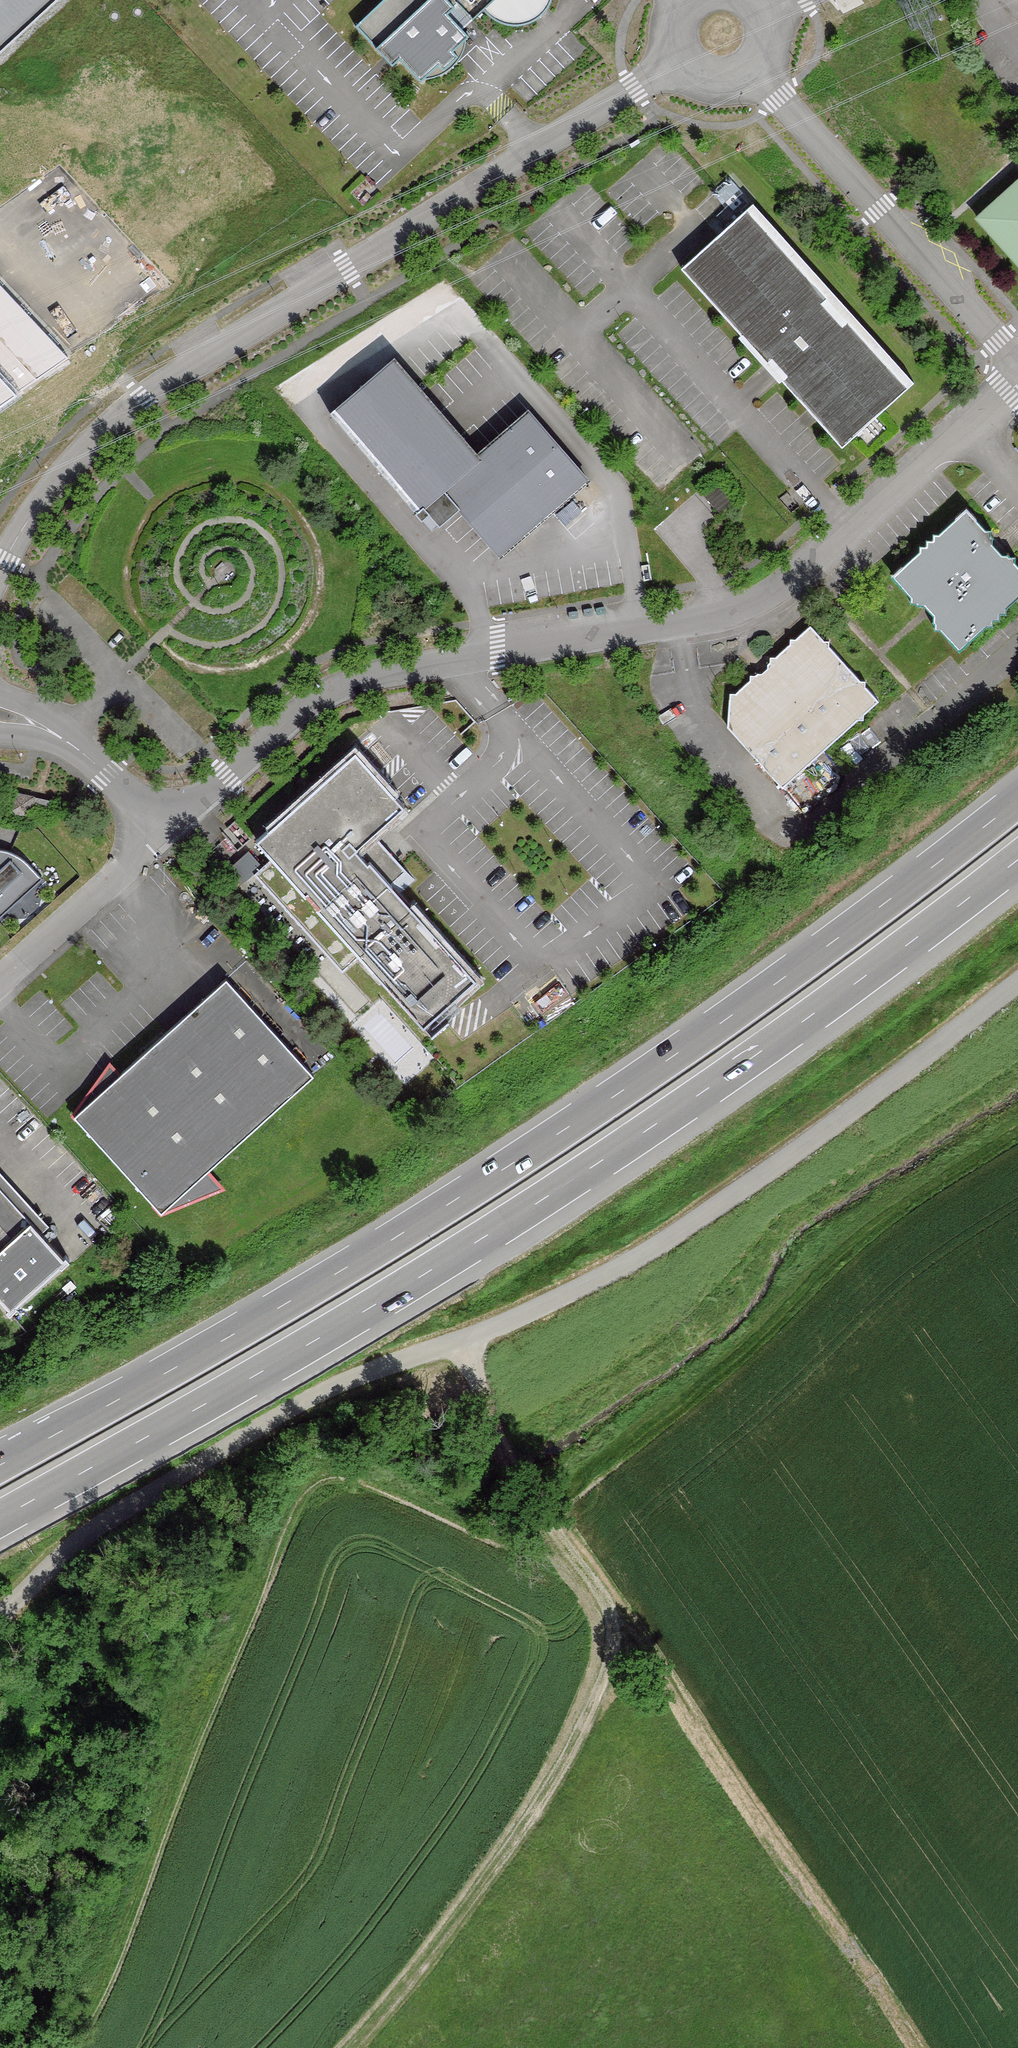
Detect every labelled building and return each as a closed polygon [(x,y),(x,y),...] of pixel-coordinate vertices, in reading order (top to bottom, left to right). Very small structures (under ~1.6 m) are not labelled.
[(60,0),(0,0),(0,55),(60,0)] [(359,20),(396,59),(403,52),(425,75),(443,58),(448,62),(454,57),(460,51),(455,46),(473,29),(453,7),(460,0),(380,0),(359,20)] [(477,12),(488,3),(496,9),(504,13),(511,15),(520,14),(535,0),(466,0),(477,12)] [(520,14),(532,11),(542,4),(545,0),(535,0),(520,14)] [(471,32),(455,46),(460,51),(454,57),(448,62),(443,58),(428,72),(433,72),(443,69),(453,63),(457,60),(464,52),(466,47),(468,42),(471,32)] [(1017,253),(1017,188),(986,218),(1017,253)] [(735,218),(681,267),(767,362),(772,357),(785,372),(780,377),(842,445),(908,386),(894,371),(900,365),(874,335),(868,341),(847,317),(841,322),(823,303),(829,298),(788,252),(794,247),(767,217),(761,222),(747,207),(735,218)] [(40,396),(0,353),(0,433),(40,396)] [(477,455),(394,358),(330,413),(422,519),(429,513),(440,525),(449,517),(432,498),(443,488),(460,507),(500,554),(588,479),(528,410),(477,455)] [(449,517),(460,507),(443,488),(432,498),(449,517)] [(959,648),(986,625),(993,625),(993,619),(1000,619),(999,613),(1006,612),(1006,606),(1017,595),(1017,565),(1017,563),(1017,557),(1010,556),(1007,553),(1002,553),(994,545),(995,537),(991,536),(992,529),(985,529),(966,508),(940,532),(934,531),(934,538),(927,538),(927,545),(920,544),(921,549),(893,575),(912,595),(917,601),(917,604),(924,603),(930,611),(934,615),(933,620),(937,622),(935,629),(942,629),(959,648)] [(727,724),(782,787),(857,719),(864,719),(863,714),(879,701),(865,686),(866,680),(859,680),(829,646),(830,640),(824,640),(811,625),(796,637),(790,638),(790,644),(776,656),(770,657),(770,662),(767,663),(767,668),(761,672),(758,673),(756,675),(751,675),(751,679),(736,693),(730,693),(727,724)] [(259,843),(275,861),(258,876),(347,974),(364,959),(428,1028),(480,980),(403,896),(409,890),(389,870),(399,862),(388,850),(379,858),(367,845),(376,836),(407,808),(357,754),(259,843)] [(8,815),(30,820),(34,797),(13,792),(8,815)] [(34,808),(53,813),(55,802),(37,798),(34,808)] [(388,850),(376,836),(367,845),(379,858),(388,850)] [(43,878),(28,862),(27,860),(24,858),(21,856),(18,854),(14,852),(9,850),(4,849),(0,849),(0,917),(43,878)] [(418,882),(399,862),(389,870),(409,890),(418,882)] [(211,1170),(318,1072),(229,976),(116,1081),(111,1076),(99,1087),(104,1092),(78,1116),(160,1204),(219,1178),(211,1170)] [(166,1211),(219,1178),(160,1204),(166,1211)] [(13,1306),(10,1308),(14,1313),(22,1305),(21,1304),(65,1263),(66,1265),(74,1258),(70,1254),(69,1256),(36,1221),(44,1214),(31,1198),(23,1205),(0,1180),(0,1292),(13,1306)]
